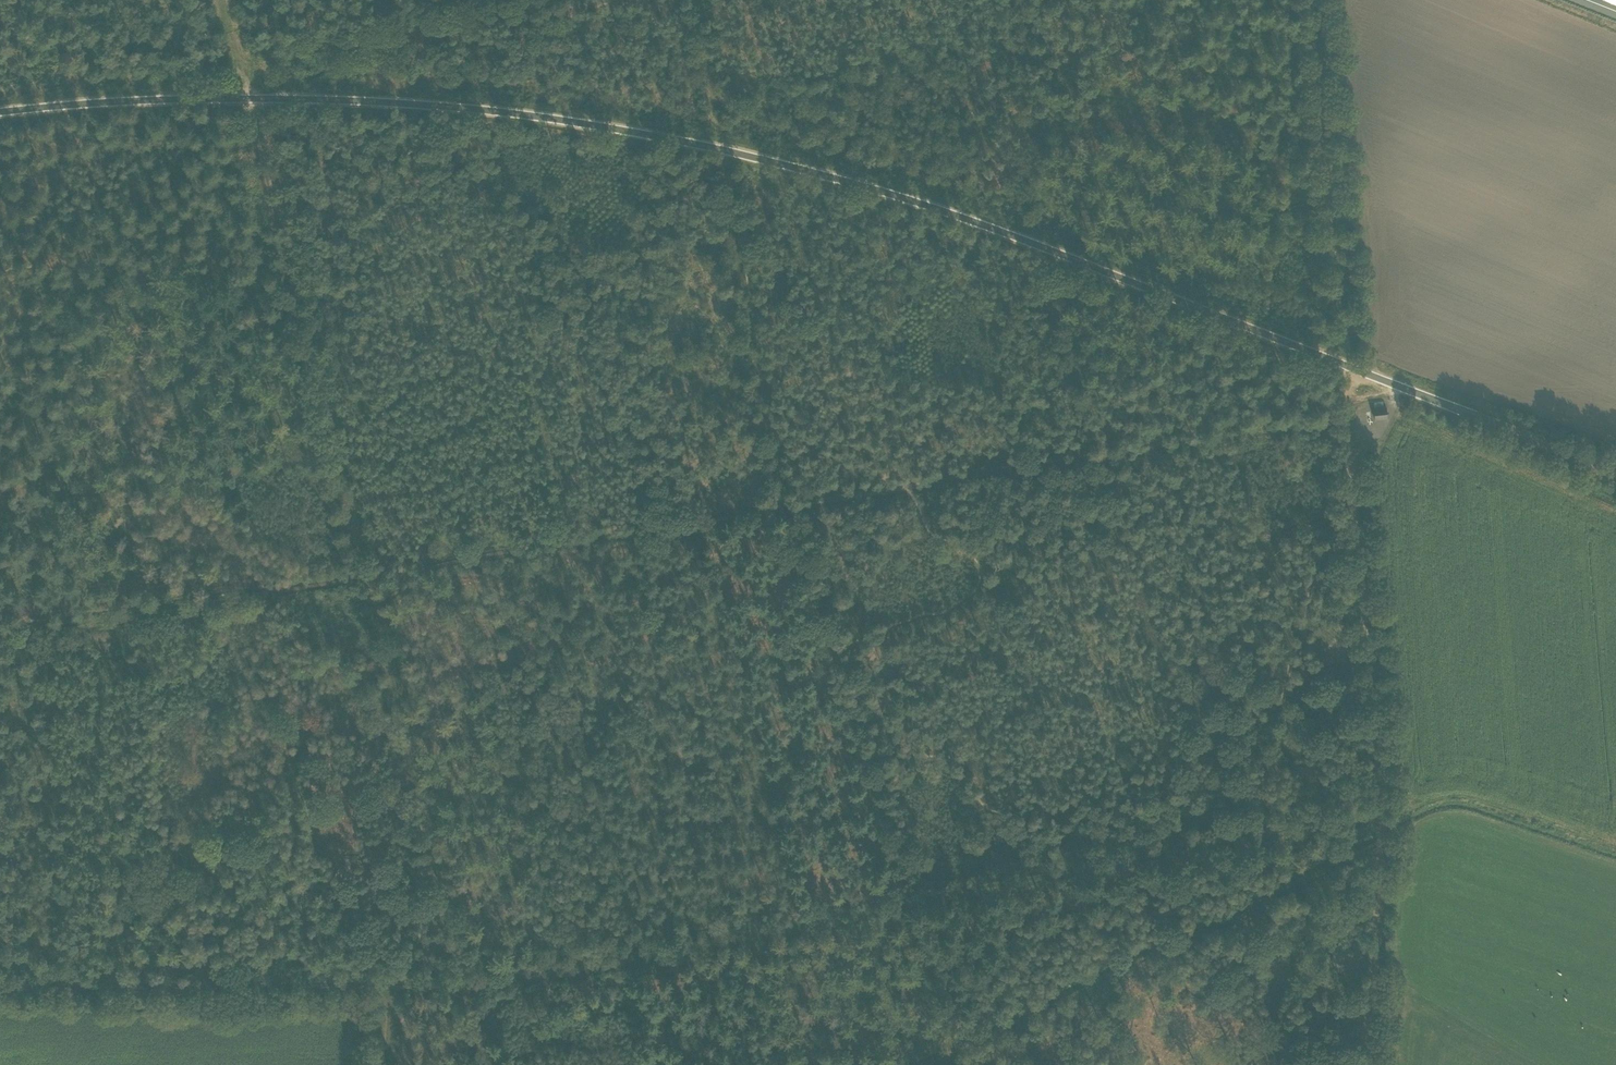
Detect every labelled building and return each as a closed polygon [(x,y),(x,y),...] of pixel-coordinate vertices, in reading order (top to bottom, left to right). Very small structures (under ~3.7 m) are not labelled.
[(1388,419),(1386,407),(1384,407),(1383,401),(1374,402),(1374,408),(1375,420),(1388,419)]
